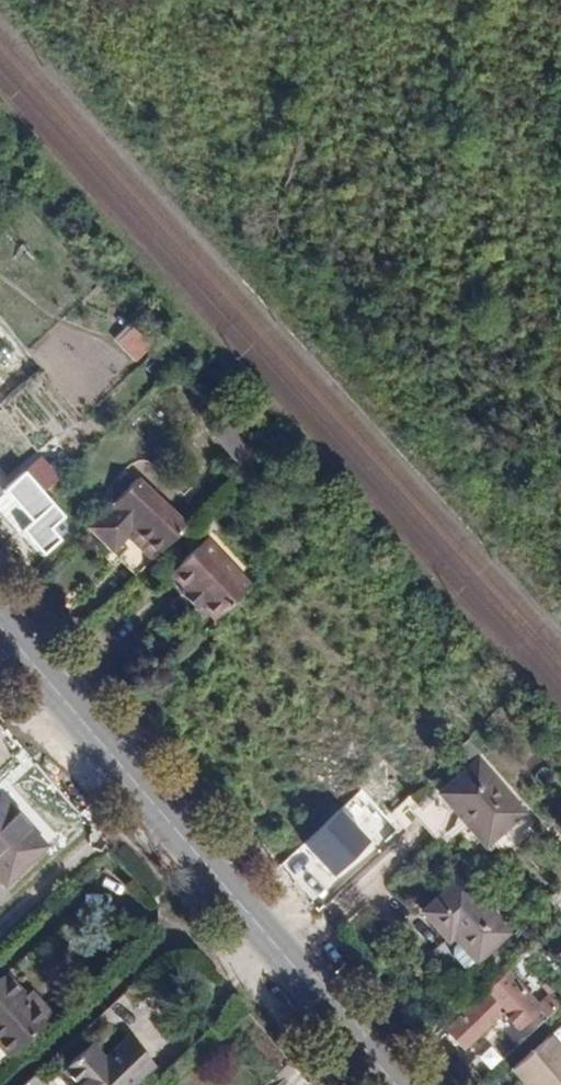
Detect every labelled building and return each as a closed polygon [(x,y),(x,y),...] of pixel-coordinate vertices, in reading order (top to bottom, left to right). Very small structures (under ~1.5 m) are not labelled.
[(111,339),(131,363),(150,347),(130,323),(111,339)] [(64,475),(75,465),(64,453),(53,463),(64,475)] [(68,513),(66,510),(48,492),(27,469),(0,493),(0,499),(47,550),(62,536),(54,526),(68,513)] [(118,498),(91,524),(121,553),(146,528),(118,498)] [(85,531),(67,552),(84,569),(97,555),(103,560),(109,554),(134,578),(165,547),(146,528),(121,553),(91,524),(88,526),(85,531)] [(97,555),(84,569),(89,574),(103,560),(97,555)] [(145,597),(191,645),(226,609),(180,563),(145,597)] [(422,811),(439,833),(441,835),(466,813),(462,808),(467,803),(496,835),(527,808),(485,758),(422,811)] [(0,797),(0,798),(0,878),(4,883),(45,847),(0,797)] [(340,809),(306,842),(337,875),(371,842),(340,809)] [(482,956),(514,928),(468,875),(430,908),(453,936),(460,930),(482,956)] [(551,957),(560,966),(560,946),(551,957)] [(512,967),(449,1025),(467,1044),(506,1008),(521,1023),(544,1001),(512,967)] [(44,1023),(27,1004),(11,987),(0,997),(0,1048),(7,1056),(44,1023)] [(27,1004),(44,1023),(53,1014),(36,995),(27,1004)] [(547,1023),(560,1040),(560,1013),(559,1011),(547,1023)] [(49,1079),(54,1084),(129,1084),(140,1075),(115,1047),(91,1069),(77,1053),(49,1079)] [(537,1051),(516,1070),(529,1084),(560,1084),(560,1076),(537,1051)]
